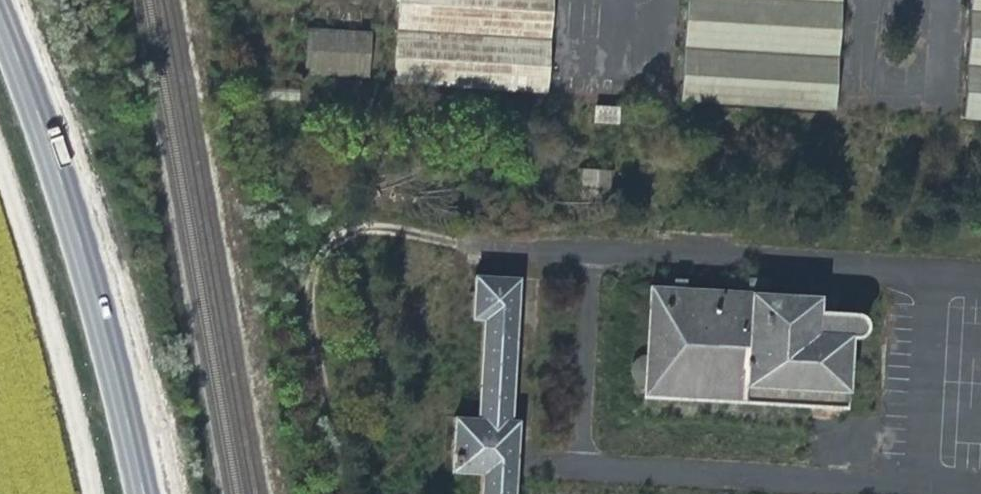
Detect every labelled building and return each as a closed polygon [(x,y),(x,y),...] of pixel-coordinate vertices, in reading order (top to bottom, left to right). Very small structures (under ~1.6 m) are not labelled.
[(394,84),(548,94),(555,0),(400,0),(394,84)] [(681,100),(835,110),(842,0),(687,0),(681,100)] [(964,120),(980,122),(980,0),(972,0),(964,120)] [(373,33),(307,30),(305,74),(371,77),(373,33)] [(596,106),(595,122),(619,124),(620,107),(596,106)] [(613,172),(582,169),(580,186),(611,189),(613,172)] [(471,270),(468,315),(479,316),(474,411),(453,410),(450,468),(476,470),(475,493),(511,493),(515,412),(511,412),(518,273),(471,270)] [(640,394),(845,405),(849,335),(859,334),(863,331),(864,325),(863,314),(860,307),(855,304),(816,301),(816,288),(645,280),(640,394)]
